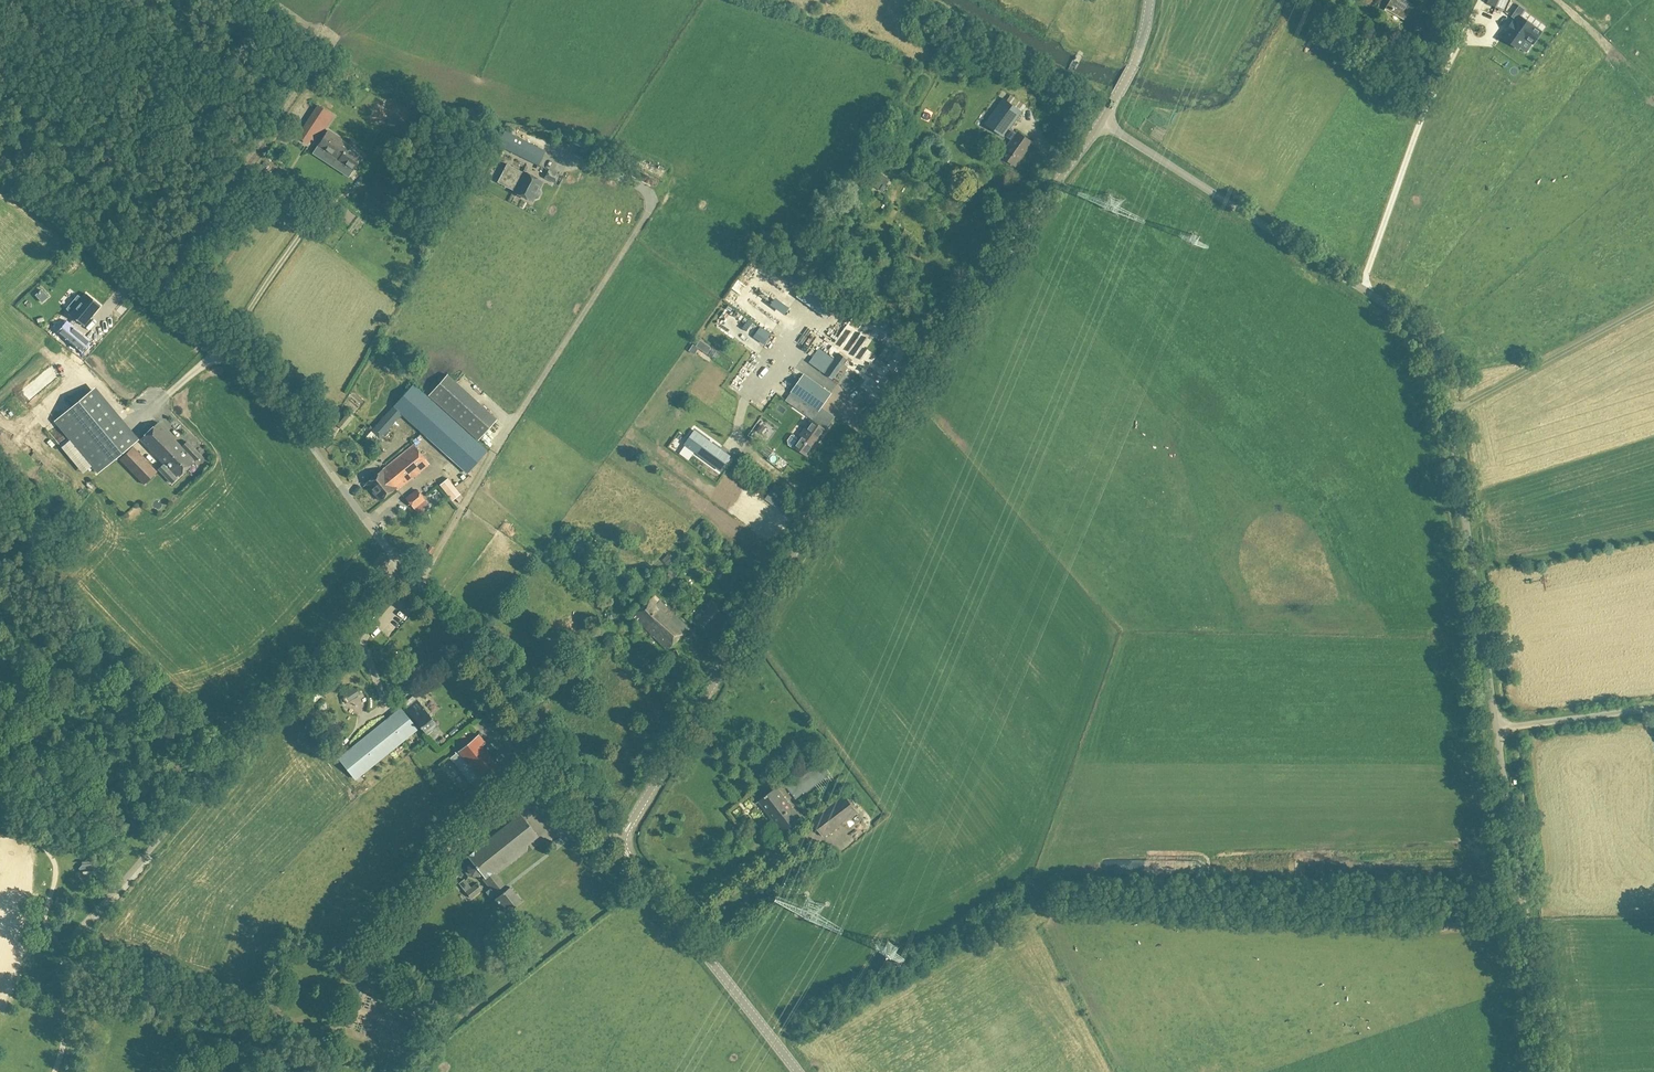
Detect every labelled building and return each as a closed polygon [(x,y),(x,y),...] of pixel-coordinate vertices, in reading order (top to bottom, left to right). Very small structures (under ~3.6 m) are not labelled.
[(1413,0),(1390,0),(1384,10),(1385,10),(1386,8),(1392,12),(1416,26),(1426,8),(1421,5),(1413,0)] [(1508,0),(1490,0),(1488,4),(1503,11),(1508,0)] [(1505,37),(1520,47),(1525,38),(1528,38),(1534,42),(1542,30),(1520,15),(1525,8),(1519,4),(1512,15),(1517,19),(1505,37)] [(932,64),(935,54),(929,52),(926,62),(932,64)] [(1017,165),(1034,141),(1020,131),(1019,132),(1012,127),(1023,111),(1005,98),(987,123),(1005,136),(1006,135),(1013,140),(1003,154),(1017,165)] [(335,116),(318,104),(296,136),(308,144),(312,139),(316,142),(335,116)] [(545,150),(528,141),(505,130),(497,145),(538,165),(545,150)] [(363,155),(336,137),(337,136),(328,131),(319,145),(338,158),(337,160),(353,170),(363,155)] [(575,155),(582,158),(586,150),(578,147),(575,155)] [(540,189),(544,181),(528,172),(526,174),(507,164),(498,181),(509,187),(533,201),(534,199),(538,198),(541,193),(540,189)] [(559,174),(548,169),(544,177),(554,182),(559,174)] [(890,179),(876,170),(868,183),(883,191),(890,179)] [(376,198),(373,203),(381,209),(387,200),(386,200),(389,196),(385,194),(389,189),(380,183),(374,193),(375,194),(373,196),(376,198)] [(1394,228),(1398,214),(1387,210),(1382,225),(1394,228)] [(42,290),(36,295),(42,302),(48,297),(42,290)] [(69,314),(68,315),(82,327),(87,321),(99,307),(88,297),(85,295),(80,300),(76,297),(65,310),(69,314)] [(808,308),(789,332),(806,345),(813,336),(806,330),(817,316),(808,308)] [(838,319),(824,343),(842,354),(839,358),(878,381),(888,364),(875,357),(877,354),(882,357),(887,347),(883,344),(888,334),(867,322),(861,333),(838,319)] [(69,323),(60,334),(85,354),(94,343),(69,323)] [(761,328),(754,339),(764,346),(772,335),(761,328)] [(702,350),(706,344),(700,339),(696,345),(698,347),(702,350)] [(694,354),(698,347),(696,345),(693,343),(689,350),(694,354)] [(820,348),(809,362),(824,373),(834,359),(820,348)] [(49,378),(54,372),(37,358),(32,363),(49,378)] [(76,362),(70,371),(78,377),(84,367),(76,362)] [(57,373),(51,377),(57,385),(62,381),(57,373)] [(498,418),(448,373),(428,395),(478,440),(498,418)] [(831,392),(804,373),(787,397),(800,406),(805,399),(819,409),(831,392)] [(402,379),(394,382),(397,391),(406,388),(402,379)] [(487,450),(413,383),(393,406),(371,431),(380,438),(402,413),(460,466),(467,472),(487,450)] [(872,387),(870,394),(877,396),(879,388),(872,387)] [(348,412),(337,425),(343,430),(354,417),(348,412)] [(808,454),(826,429),(824,428),(832,418),(826,413),(818,424),(812,419),(799,437),(794,434),(791,434),(787,440),(788,444),(794,448),(795,445),(808,454)] [(200,455),(187,441),(182,446),(158,422),(140,439),(164,464),(158,470),(172,483),(178,477),(177,476),(178,475),(179,475),(200,455)] [(694,429),(683,445),(721,472),(732,455),(694,429)] [(153,464),(133,445),(119,459),(144,484),(157,471),(152,465),(153,464)] [(397,489),(429,464),(413,445),(387,466),(392,471),(391,472),(394,476),(389,479),(396,488),(397,489)] [(392,471),(387,466),(366,483),(380,500),(396,488),(389,479),(394,476),(391,472),(392,471)] [(448,477),(442,482),(455,498),(461,494),(448,477)] [(424,500),(417,490),(406,498),(413,507),(424,500)] [(703,531),(702,536),(706,539),(710,537),(711,533),(708,529),(703,531)] [(431,556),(433,547),(424,546),(423,554),(431,556)] [(689,628),(655,594),(634,615),(668,649),(689,628)] [(710,636),(729,614),(711,599),(692,621),(710,636)] [(375,674),(384,685),(395,676),(386,665),(375,674)] [(470,675),(461,682),(474,700),(483,693),(470,675)] [(392,692),(400,688),(398,682),(389,686),(392,692)] [(322,686),(308,700),(314,705),(328,692),(322,686)] [(355,695),(359,702),(367,697),(363,691),(355,695)] [(413,695),(402,703),(406,708),(409,706),(417,700),(413,695)] [(437,724),(417,700),(409,706),(417,715),(414,718),(417,722),(420,726),(419,726),(420,728),(421,727),(426,733),(426,732),(435,724),(436,725),(437,724)] [(345,720),(350,716),(343,706),(337,710),(345,720)] [(485,711),(469,723),(485,742),(500,729),(485,711)] [(339,758),(349,771),(355,766),(362,776),(418,730),(404,713),(390,724),(387,719),(339,758)] [(459,751),(450,758),(470,783),(475,779),(486,793),(493,788),(503,779),(496,771),(499,768),(481,745),(484,743),(477,734),(469,740),(460,748),(458,750),(459,751)] [(460,748),(469,740),(464,734),(455,741),(460,748)] [(799,817),(778,790),(785,785),(795,799),(829,772),(816,756),(776,787),(768,794),(767,794),(759,800),(782,831),(799,817)] [(455,793),(463,802),(471,794),(462,786),(455,793)] [(824,837),(858,812),(845,794),(811,820),(824,837)] [(521,901),(510,886),(509,886),(507,888),(495,874),(502,868),(503,869),(505,868),(504,867),(510,862),(511,863),(512,862),(511,861),(518,856),(519,857),(520,856),(519,855),(526,850),(527,851),(536,844),(532,839),(537,835),(520,812),(514,817),(510,812),(502,819),(503,821),(496,826),(495,825),(494,826),(495,827),(488,832),(487,831),(486,832),(487,833),(480,838),(479,837),(478,838),(479,839),(473,845),(470,841),(461,848),(470,859),(468,861),(467,868),(472,874),(479,875),(481,873),(484,876),(482,877),(497,896),(494,898),(500,905),(503,903),(509,910),(521,901)] [(96,870),(99,866),(95,863),(92,863),(92,860),(88,857),(79,868),(90,877),(93,874),(93,871),(96,870)] [(470,897),(482,888),(477,882),(471,887),(464,878),(459,883),(470,897)] [(1030,907),(1039,902),(1030,883),(1021,887),(1030,907)] [(441,997),(439,1005),(447,1007),(449,998),(441,997)] [(472,1007),(459,1001),(455,1009),(468,1016),(472,1007)]
